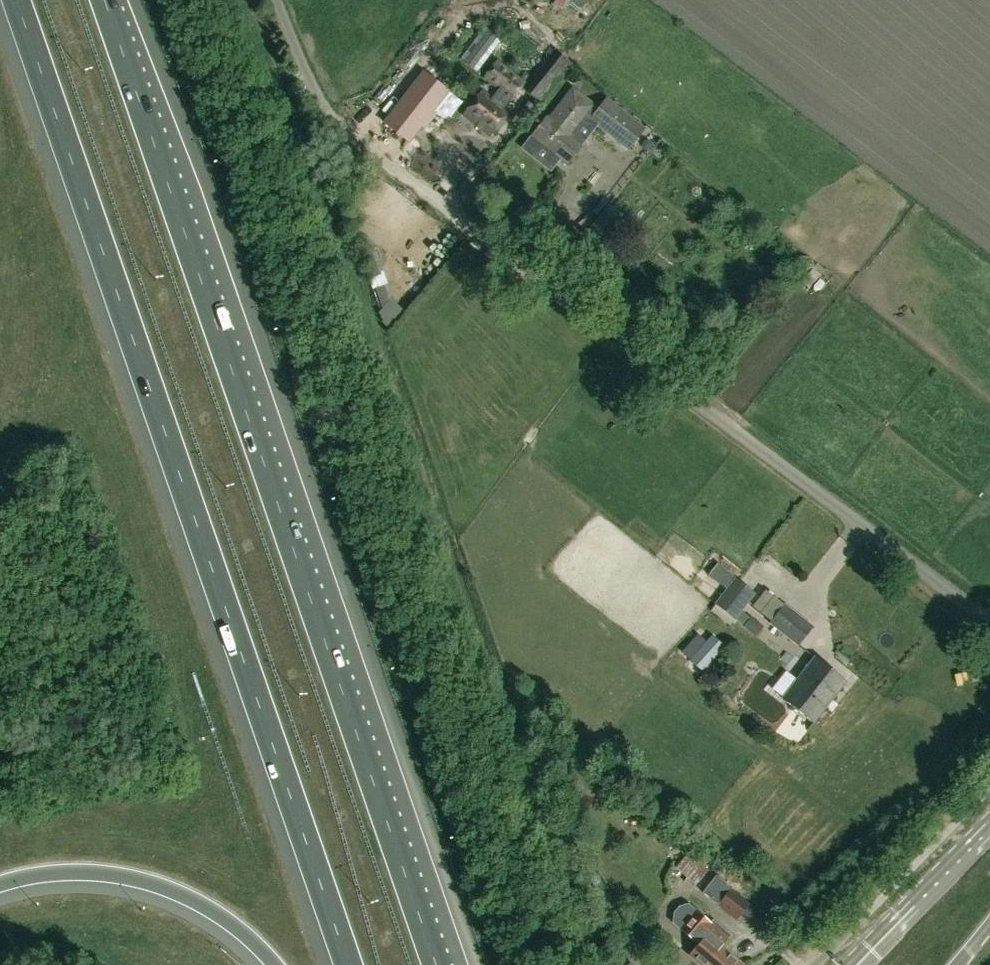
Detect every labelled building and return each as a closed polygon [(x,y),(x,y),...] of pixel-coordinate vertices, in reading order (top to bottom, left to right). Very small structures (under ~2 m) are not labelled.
[(568,3),(570,1),(580,10),(588,0),(564,0),(568,3)] [(477,73),(502,40),(484,26),(459,59),(477,73)] [(556,52),(526,91),(543,104),(573,66),(556,52)] [(508,112),(503,108),(509,100),(511,101),(526,82),(496,59),(481,78),(497,90),(491,98),(481,90),(463,113),(490,135),(508,112)] [(411,138),(444,96),(420,77),(391,113),(393,125),(411,138)] [(566,164),(597,126),(628,150),(645,128),(605,96),(597,107),(572,87),(561,101),(548,118),(546,116),(531,136),(566,164)] [(524,121),(535,107),(527,102),(517,116),(524,121)] [(373,234),(380,275),(392,272),(385,232),(373,234)] [(734,577),(714,603),(734,620),(741,611),(755,593),(734,577)] [(813,625),(784,603),(768,623),(798,646),(813,625)] [(763,626),(750,616),(749,617),(741,611),(734,620),(755,636),(763,626)] [(691,661),(704,673),(726,648),(712,636),(691,661)] [(814,656),(782,698),(813,722),(845,681),(814,656)] [(786,687),(801,667),(789,659),(774,678),(786,687)] [(675,868),(695,885),(708,870),(689,853),(675,868)] [(763,914),(730,889),(717,905),(735,920),(739,915),(754,926),(763,914)] [(721,947),(731,936),(713,920),(711,923),(695,909),(694,910),(688,905),(678,907),(673,912),(672,923),(679,929),(678,929),(694,943),(696,942),(702,948),(693,958),(701,964),(741,964),(721,947)]
